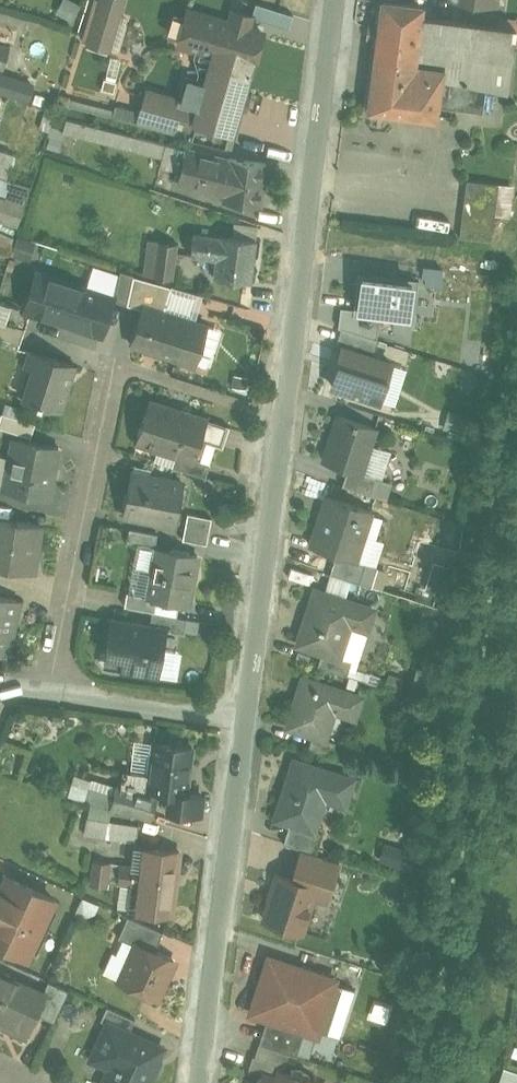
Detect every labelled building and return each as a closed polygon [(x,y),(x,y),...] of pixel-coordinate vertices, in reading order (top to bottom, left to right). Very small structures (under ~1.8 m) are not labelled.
[(54,13),(71,22),(80,6),(68,0),(60,0),(54,13)] [(90,43),(110,50),(126,0),(103,0),(90,43)] [(516,28),(421,16),(423,6),(384,1),(371,109),(438,118),(440,103),(484,109),(487,89),(509,92),(516,28)] [(292,15),(257,4),(253,16),(288,27),(292,15)] [(193,103),(149,91),(143,112),(117,105),(114,117),(231,147),(265,33),(250,28),(253,17),(236,11),(232,23),(190,10),(180,44),(199,50),(198,55),(202,72),(193,103)] [(6,66),(11,48),(0,44),(0,65),(6,66)] [(25,102),(31,83),(0,73),(0,94),(25,102)] [(188,148),(68,118),(64,131),(164,157),(162,166),(182,171),(188,148)] [(230,159),(188,148),(182,171),(179,183),(226,194),(225,202),(263,206),(263,202),(264,202),(267,179),(266,179),(268,162),(231,158),(230,159)] [(498,186),(469,182),(461,237),(491,241),(498,186)] [(259,225),(235,222),(234,234),(257,237),(259,225)] [(220,235),(194,231),(191,254),(217,258),(220,235)] [(234,234),(221,233),(220,235),(217,258),(215,274),(252,279),(257,237),(234,234)] [(6,251),(9,237),(0,235),(0,250),(6,251)] [(10,254),(26,260),(33,243),(17,237),(10,254)] [(158,242),(150,241),(148,254),(157,254),(158,242)] [(176,244),(158,242),(157,254),(154,275),(172,277),(176,244)] [(135,274),(122,270),(114,296),(115,297),(114,299),(129,304),(135,275),(135,274)] [(88,288),(39,272),(27,308),(32,310),(32,311),(103,334),(114,299),(115,297),(114,296),(113,296),(113,298),(87,290),(88,288)] [(354,308),(354,314),(380,317),(415,321),(420,279),(358,272),(354,308)] [(173,286),(135,275),(129,304),(143,308),(145,304),(165,311),(173,286)] [(0,299),(0,320),(26,328),(32,311),(32,310),(27,308),(0,299)] [(165,311),(145,304),(143,308),(132,343),(197,364),(210,325),(165,311)] [(342,306),(339,326),(341,327),(377,339),(380,317),(354,314),(354,308),(342,306)] [(0,320),(0,337),(22,343),(26,328),(0,320)] [(335,345),(342,347),(342,346),(373,356),(379,339),(377,339),(341,327),(335,345)] [(340,362),(332,385),(379,400),(391,362),(373,356),(342,346),(342,347),(337,361),(340,362)] [(76,364),(33,350),(28,366),(34,368),(25,397),(39,402),(38,402),(61,409),(69,384),(68,384),(74,365),(75,365),(76,364)] [(209,418),(151,400),(139,440),(179,452),(197,458),(197,457),(203,440),(209,418)] [(2,412),(0,417),(0,426),(31,435),(35,422),(2,412)] [(376,426),(340,415),(325,461),(347,469),(361,473),(361,472),(376,426)] [(231,425),(209,418),(203,440),(217,444),(224,447),(231,425)] [(60,446),(15,437),(6,488),(51,496),(60,446)] [(217,444),(203,440),(197,457),(212,462),(217,444)] [(197,458),(179,452),(175,465),(208,475),(212,462),(197,457),(197,458)] [(361,473),(347,469),(342,484),(372,494),(377,477),(361,472),(361,473)] [(185,481),(134,472),(126,513),(178,523),(185,481)] [(372,510),(329,495),(312,546),(337,554),(354,559),(355,558),(372,510)] [(213,517),(190,513),(185,538),(208,542),(213,517)] [(0,517),(0,566),(34,572),(37,554),(35,554),(40,526),(42,527),(43,524),(0,517)] [(159,533),(131,527),(128,542),(155,547),(156,546),(157,546),(159,533)] [(157,546),(156,546),(155,547),(147,595),(160,598),(190,604),(200,554),(157,546)] [(354,559),(337,554),(331,573),(360,582),(366,561),(355,558),(354,559)] [(378,565),(366,561),(360,582),(372,586),(378,565)] [(374,608),(317,589),(311,610),(313,611),(309,622),(307,621),(299,643),(323,651),(340,656),(350,622),(368,628),(374,608)] [(147,595),(130,591),(127,605),(155,610),(157,611),(160,598),(147,595)] [(0,595),(0,653),(9,655),(13,636),(11,635),(18,600),(20,600),(21,599),(0,595)] [(157,611),(155,610),(153,623),(167,626),(167,627),(185,631),(188,617),(157,611)] [(153,623),(114,617),(108,652),(126,656),(124,668),(159,674),(167,627),(167,626),(153,623)] [(340,656),(323,651),(319,665),(347,674),(352,659),(340,656)] [(363,695),(305,677),(304,678),(306,679),(300,696),(299,695),(289,727),(314,735),(326,738),(327,737),(335,710),(354,716),(353,717),(355,718),(363,695)] [(326,738),(314,735),(310,747),(333,754),(337,741),(327,737),(326,738)] [(195,747),(155,742),(150,790),(171,792),(168,809),(201,813),(204,795),(189,793),(195,747)] [(353,777),(295,759),(277,816),(292,821),(316,828),(316,827),(325,796),(347,803),(353,777)] [(159,798),(119,786),(113,806),(153,818),(159,798)] [(140,826),(87,818),(85,833),(138,841),(140,826)] [(316,828),(292,821),(285,842),(303,848),(317,852),(324,830),(316,827),(316,828)] [(181,851),(137,846),(135,864),(123,862),(120,881),(142,884),(139,909),(174,914),(181,851)] [(317,852),(303,848),(293,877),(318,885),(315,893),(329,897),(341,860),(317,852)] [(94,862),(95,888),(106,887),(106,862),(94,862)] [(293,877),(279,873),(270,900),(272,901),(266,919),(303,931),(315,893),(318,885),(293,877)] [(9,876),(0,894),(0,943),(29,956),(56,899),(9,876)] [(165,932),(130,916),(120,937),(138,945),(138,944),(156,952),(165,932)] [(156,952),(138,944),(138,945),(122,980),(160,997),(176,961),(156,952)] [(337,978),(270,956),(252,1012),(269,1018),(318,1034),(320,1030),(336,982),(337,978)] [(0,972),(0,1015),(10,1019),(7,1025),(27,1035),(38,1013),(47,993),(47,992),(0,972)] [(71,991),(51,982),(47,992),(47,993),(38,1013),(56,1021),(71,991)] [(356,989),(336,982),(320,1030),(340,1037),(356,989)] [(136,1020),(109,1007),(103,1021),(109,1024),(110,1023),(131,1032),(136,1020)] [(318,1034),(269,1018),(261,1043),(291,1052),(319,1061),(319,1060),(311,1058),(318,1034)] [(110,1023),(109,1024),(93,1059),(111,1068),(104,1082),(149,1082),(165,1048),(131,1032),(110,1023)] [(291,1052),(261,1043),(256,1055),(254,1055),(250,1068),(265,1073),(266,1072),(280,1077),(282,1070),(283,1070),(284,1065),(286,1066),(291,1052)] [(505,1069),(501,1082),(516,1082),(516,1072),(505,1069)] [(282,1070),(280,1077),(266,1072),(265,1073),(258,1081),(258,1082),(317,1082),(283,1070),(282,1070)]
